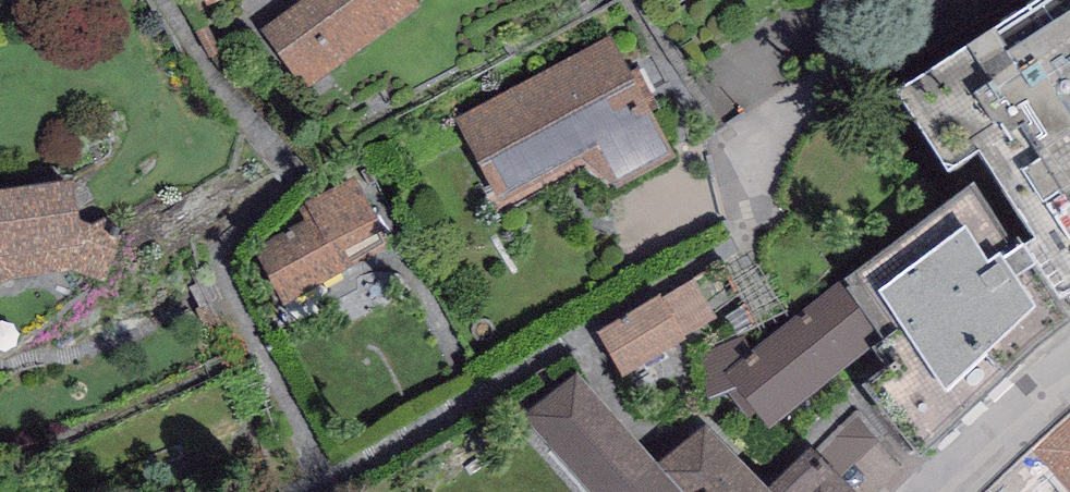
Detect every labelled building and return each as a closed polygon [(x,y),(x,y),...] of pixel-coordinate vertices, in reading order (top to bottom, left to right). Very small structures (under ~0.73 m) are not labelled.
[(260,29),(312,86),(369,41),(420,3),(417,0),(298,0),(260,29)] [(895,85),(946,159),(975,139),(1069,278),(1069,0),(1021,0),(895,85)] [(611,33),(456,115),(506,215),(584,172),(612,192),(677,155),(611,33)] [(973,169),(841,276),(842,277),(883,332),(872,341),(846,361),(861,380),(919,450),(1069,307),(1069,303),(1022,229),(1016,231),(973,169)] [(305,199),(306,202),(297,207),(304,219),(255,245),(284,300),(393,243),(356,172),(305,199)] [(10,277),(73,269),(106,279),(119,231),(81,220),(74,176),(0,186),(0,283),(10,277)] [(659,290),(596,327),(622,371),(716,316),(693,277),(662,295),(659,290)] [(750,415),(758,408),(769,422),(846,361),(872,341),(883,332),(842,277),(753,347),(744,334),(699,354),(707,396),(727,388),(750,415)] [(523,413),(593,491),(865,491),(811,440),(768,483),(705,421),(658,460),(578,370),(523,413)] [(829,448),(857,476),(890,444),(862,416),(829,448)] [(1032,451),(1069,491),(1069,417),(1032,451)]
